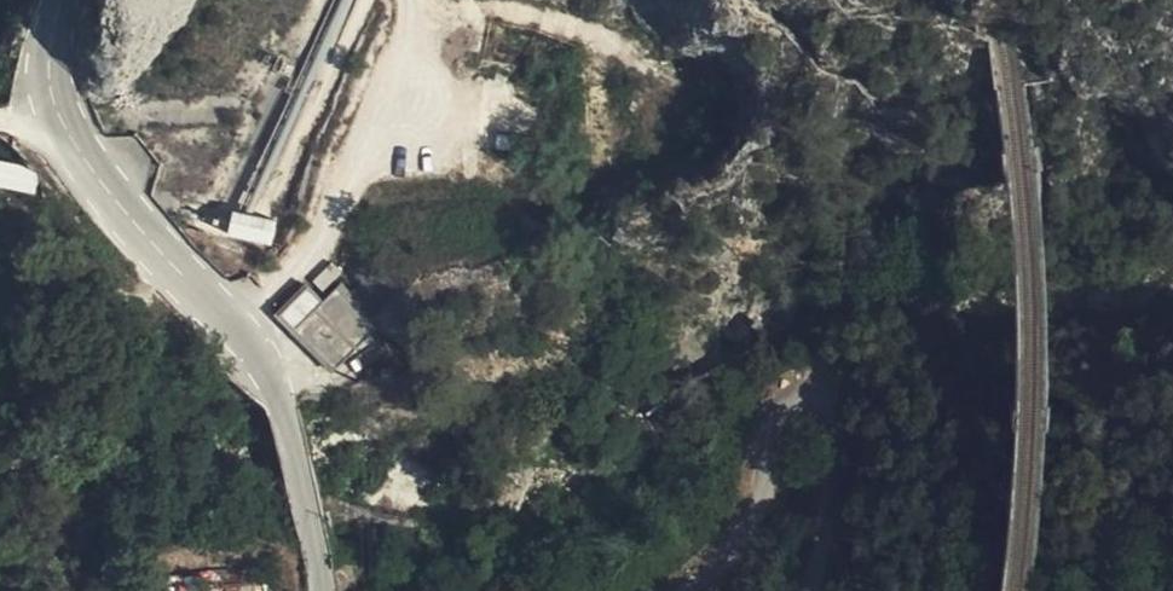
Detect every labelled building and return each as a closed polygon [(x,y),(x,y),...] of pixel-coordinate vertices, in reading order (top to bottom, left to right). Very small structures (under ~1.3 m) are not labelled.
[(0,159),(0,186),(33,193),(39,167),(0,159)] [(270,245),(275,222),(232,211),(226,234),(270,245)] [(292,293),(294,305),(341,353),(388,305),(347,266),(329,284),(314,269),(292,293)]
